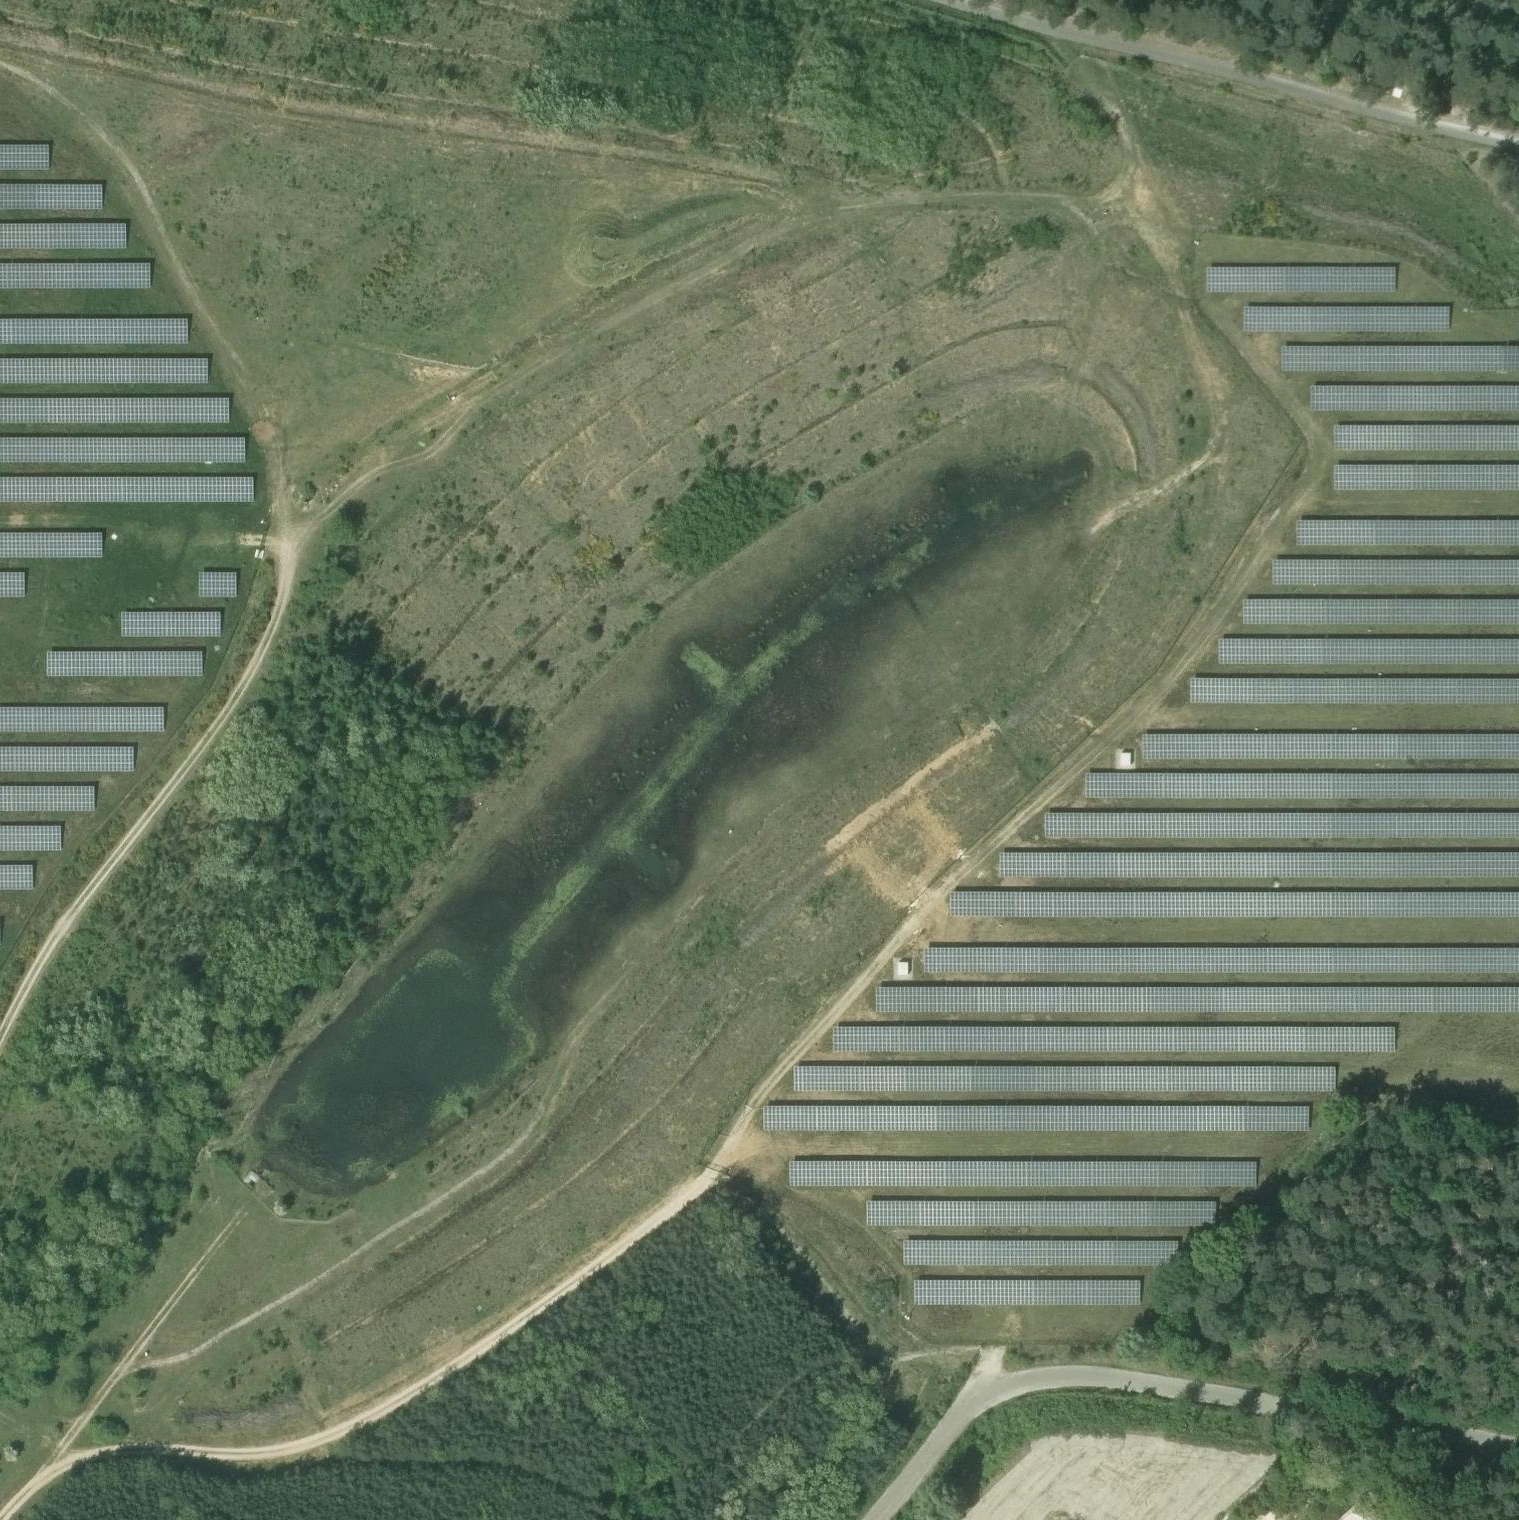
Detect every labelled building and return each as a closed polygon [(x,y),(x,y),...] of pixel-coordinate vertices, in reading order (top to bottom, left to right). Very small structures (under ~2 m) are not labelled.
[(1282,1519),(1295,1519),(1308,1498),(1306,1497),(1309,1492),(1302,1487),(1282,1519)]
